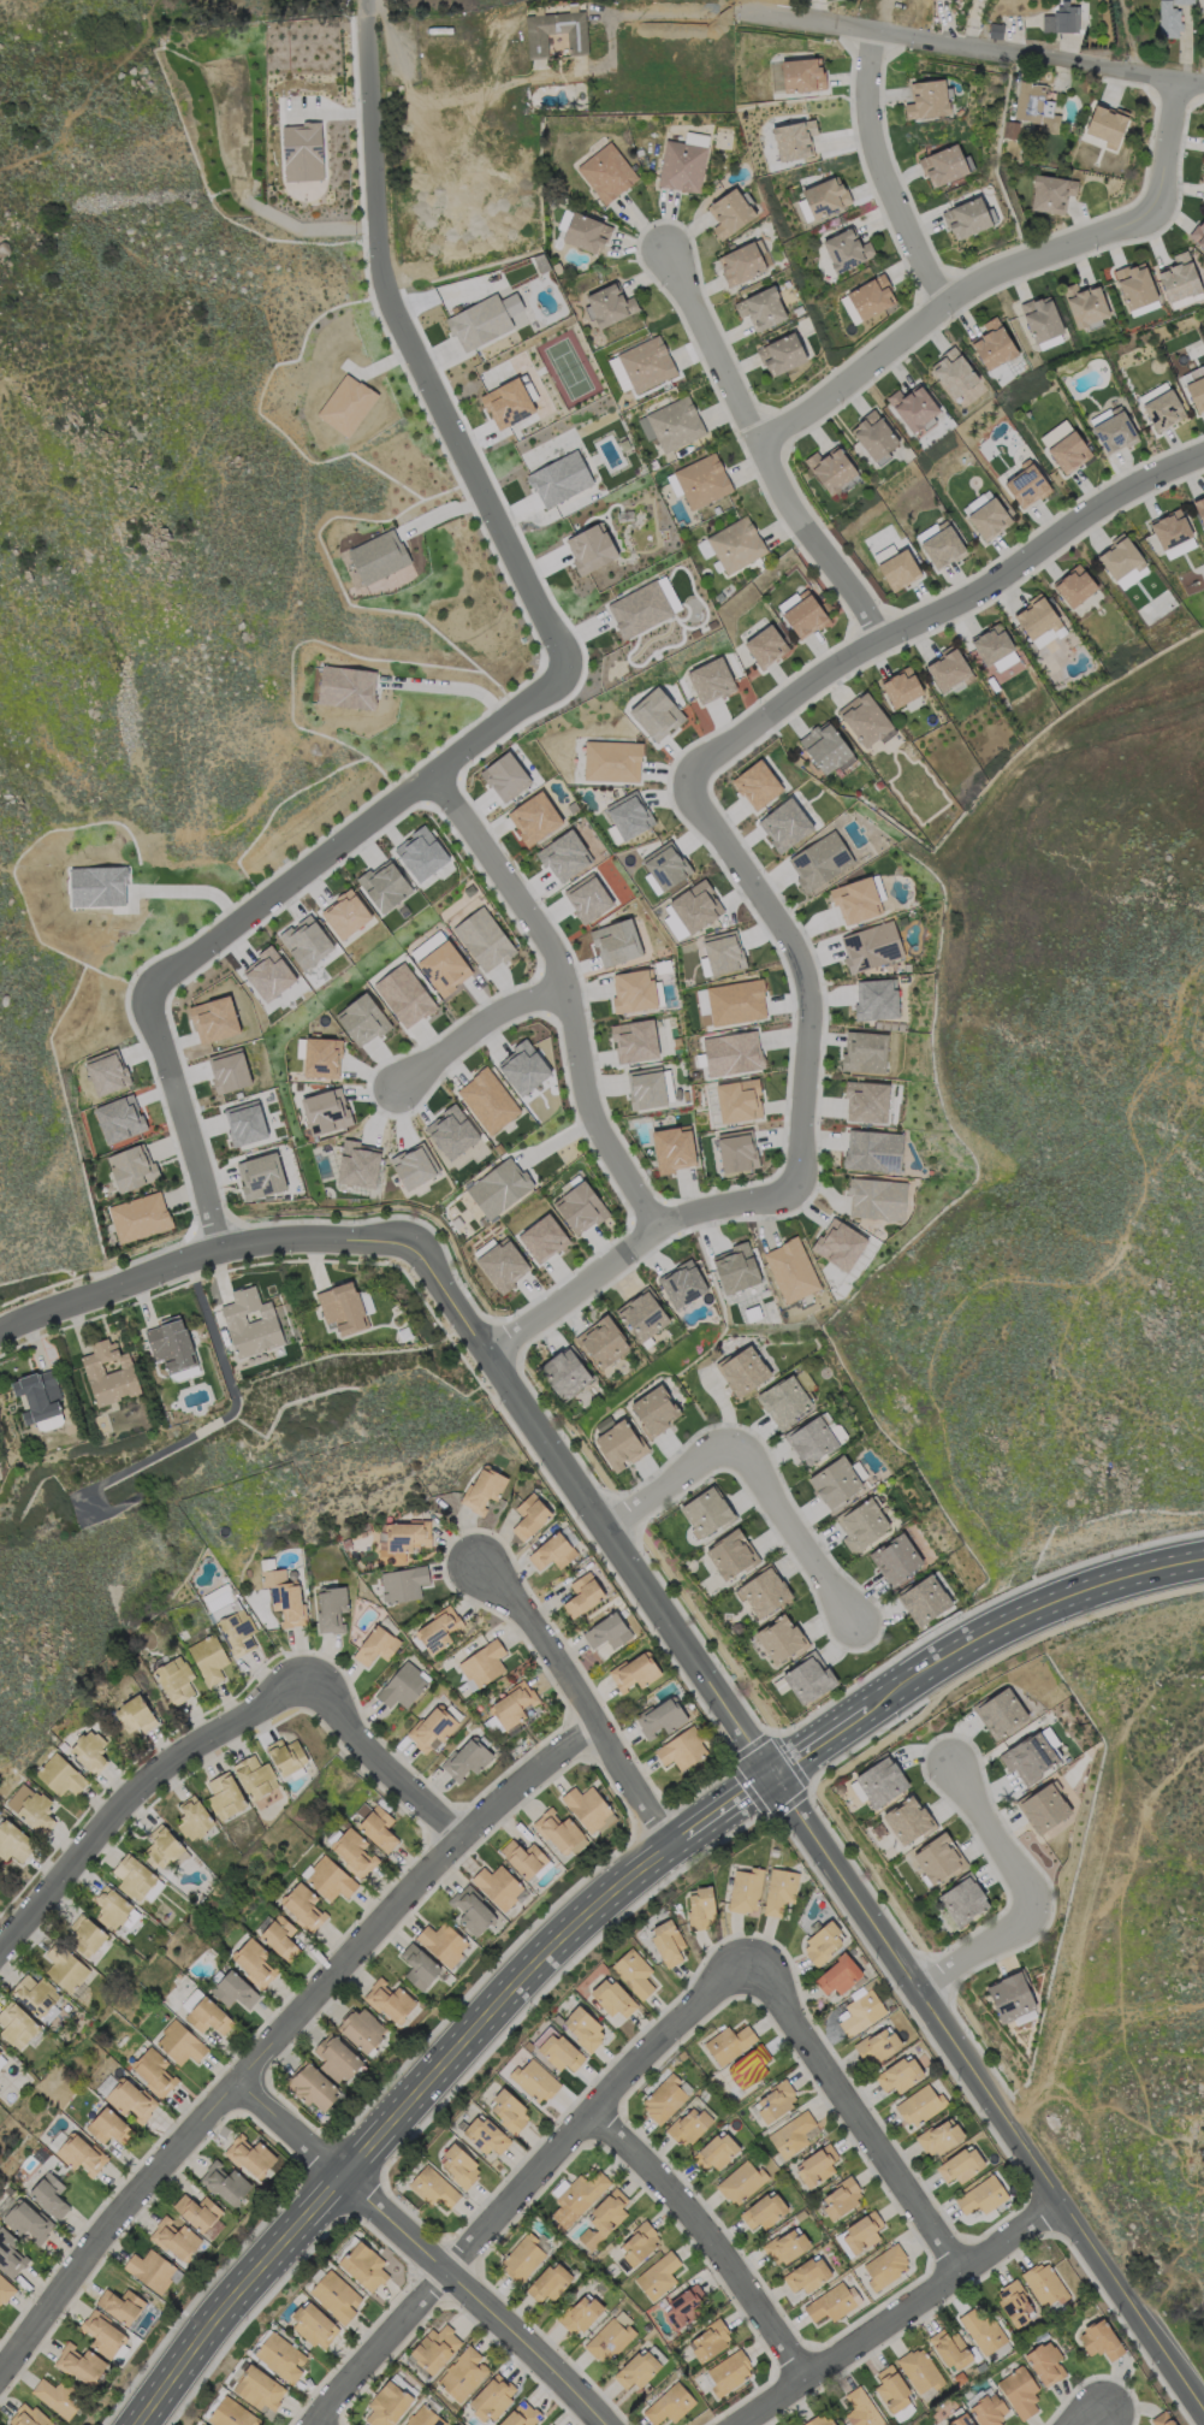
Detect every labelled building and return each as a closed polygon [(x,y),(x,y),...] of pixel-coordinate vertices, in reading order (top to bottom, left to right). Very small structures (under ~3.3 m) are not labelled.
[(1184,24),(1184,31),(1179,31),(1179,39),(1159,39),(1161,0),(1173,0),(1173,11),(1181,11),(1181,24),(1184,24)] [(1069,1),(1069,7),(1080,7),(1079,34),(1043,32),(1043,16),(1054,16),(1054,13),(1057,13),(1057,6),(1062,7),(1063,1),(1069,1)] [(527,58),(547,57),(546,33),(566,32),(567,55),(586,54),(585,11),(525,14),(527,58)] [(1006,25),(1003,41),(989,39),(991,24),(1006,25)] [(781,59),(782,91),(823,89),(822,58),(781,59)] [(909,82),(912,102),(903,104),(905,119),(947,113),(943,78),(909,82)] [(1062,117),(1060,135),(1040,132),(1042,124),(1015,120),(1021,82),(1046,85),(1043,114),(1062,117)] [(1108,112),(1115,116),(1117,110),(1131,114),(1116,152),(1104,147),(1107,142),(1086,134),(1096,106),(1109,111),(1108,112)] [(777,161),(812,155),(809,135),(817,134),(815,119),(772,125),(777,161)] [(281,124),(283,180),(322,179),(320,122),(281,124)] [(657,187),(699,192),(706,145),(663,140),(657,187)] [(603,205),(638,179),(610,141),(575,166),(603,205)] [(918,158),(930,188),(974,170),(967,154),(962,156),(956,142),(918,158)] [(1074,195),(1077,180),(1034,173),(1028,209),(1063,215),(1066,194),(1074,195)] [(801,187),(809,217),(849,207),(841,176),(801,187)] [(754,215),(734,187),(705,207),(717,223),(710,228),(719,240),(754,215)] [(991,225),(978,195),(940,211),(953,241),(991,225)] [(603,255),(613,224),(571,211),(561,242),(603,255)] [(1202,226),(1203,223),(1203,250),(1197,244),(1198,244),(1188,237),(1199,224),(1202,226)] [(820,240),(834,273),(875,255),(868,240),(860,244),(852,226),(820,240)] [(715,258),(728,287),(771,266),(758,237),(715,258)] [(1203,292),(1192,297),(1191,296),(1169,303),(1157,271),(1176,265),(1173,256),(1187,252),(1203,292)] [(1137,266),(1139,271),(1146,267),(1159,301),(1129,312),(1114,272),(1129,266),(1129,268),(1137,266)] [(845,293),(860,320),(895,301),(881,274),(845,293)] [(584,295),(599,328),(638,310),(632,295),(624,299),(616,281),(584,295)] [(1108,316),(1098,283),(1077,290),(1075,282),(1061,287),(1074,327),(1108,316)] [(732,303),(739,317),(746,314),(755,332),(787,317),(772,284),(732,303)] [(496,293),(445,317),(462,353),(528,321),(514,292),(499,299),(496,293)] [(1064,331),(1048,293),(1018,306),(1034,343),(1064,331)] [(859,320),(845,296),(839,299),(853,324),(859,320)] [(986,371),(1017,353),(995,315),(980,324),(985,331),(968,341),(986,371)] [(806,360),(793,331),(755,348),(769,377),(806,360)] [(675,374),(659,335),(616,353),(632,392),(675,374)] [(979,379),(953,346),(928,366),(954,399),(979,379)] [(1203,374),(1203,364),(1180,375),(1183,383),(1203,374)] [(315,415),(348,437),(377,394),(344,372),(315,415)] [(530,400),(536,397),(524,373),(479,395),(496,430),(536,411),(530,400)] [(1185,386),(1203,378),(1203,411),(1198,414),(1185,386)] [(902,396),(897,388),(885,397),(910,434),(940,413),(920,384),(902,396)] [(1154,431),(1184,417),(1171,388),(1140,403),(1154,431)] [(704,434),(688,395),(635,417),(645,440),(654,437),(661,453),(704,434)] [(1136,440),(1120,404),(1088,418),(1104,454),(1136,440)] [(849,425),(870,461),(897,444),(876,409),(849,425)] [(1091,454),(1073,429),(1045,449),(1064,474),(1091,454)] [(827,494),(857,474),(837,445),(819,456),(816,451),(803,458),(827,494)] [(526,472),(540,507),(592,486),(578,451),(526,472)] [(732,491),(715,452),(672,470),(688,510),(732,491)] [(1017,464),(1021,471),(1003,482),(1020,509),(1050,491),(1029,457),(1017,464)] [(960,506),(964,513),(991,499),(987,491),(960,506)] [(1203,530),(1203,493),(1191,499),(1203,530)] [(1012,520),(993,496),(966,517),(984,541),(1012,520)] [(1161,550),(1192,536),(1179,508),(1148,522),(1161,550)] [(725,574),(766,553),(746,514),(705,536),(725,574)] [(563,539),(579,574),(622,554),(612,530),(606,533),(601,521),(563,539)] [(966,552),(949,524),(918,542),(935,570),(966,552)] [(362,585),(410,563),(393,527),(346,549),(362,585)] [(896,553),(892,544),(871,553),(875,562),(896,553)] [(876,565),(891,591),(921,574),(905,548),(876,565)] [(1068,608),(1097,590),(1080,564),(1052,583),(1068,608)] [(605,601),(621,638),(673,617),(658,580),(605,601)] [(796,595),(799,600),(781,613),(799,640),(828,620),(806,588),(796,595)] [(1065,630),(1041,593),(1012,613),(1036,649),(1065,630)] [(742,643),(760,668),(788,648),(770,623),(742,643)] [(1013,651),(1000,623),(969,637),(982,665),(1013,651)] [(971,674),(954,645),(923,664),(941,693),(971,674)] [(700,704),(735,689),(720,656),(685,671),(700,704)] [(316,703),(372,709),(376,671),(320,664),(316,703)] [(892,708),(923,694),(909,666),(879,680),(892,708)] [(684,716),(656,685),(627,711),(655,743),(684,716)] [(865,750),(894,728),(864,690),(836,711),(865,750)] [(838,770),(854,759),(827,718),(797,739),(822,775),(835,766),(838,770)] [(640,742),(584,740),(583,779),(639,781),(640,742)] [(501,802),(530,780),(508,750),(478,772),(501,802)] [(730,779),(752,811),(783,790),(760,758),(730,779)] [(526,846),(562,822),(540,790),(505,813),(526,846)] [(603,805),(620,840),(653,825),(637,790),(603,805)] [(755,821),(779,853),(813,828),(790,796),(755,821)] [(392,849),(418,883),(449,859),(423,824),(392,849)] [(591,863),(573,829),(536,849),(554,883),(591,863)] [(785,858),(805,891),(854,863),(834,829),(785,858)] [(640,857),(658,891),(690,874),(672,840),(640,857)] [(412,891),(388,857),(356,880),(380,914),(412,891)] [(68,867),(69,906),(126,905),(125,866),(68,867)] [(611,907),(594,873),(562,889),(579,923),(611,907)] [(831,886),(840,924),(880,914),(871,877),(831,886)] [(666,901),(688,934),(724,911),(703,878),(666,901)] [(371,919),(351,888),(320,909),(340,939),(371,919)] [(451,928),(484,974),(515,951),(482,905),(451,928)] [(277,937),(303,971),(334,947),(308,913),(277,937)] [(642,954),(630,917),(589,930),(601,967),(642,954)] [(849,973),(903,957),(892,919),(838,936),(849,973)] [(710,975),(745,966),(735,929),(701,937),(710,975)] [(442,998),(461,984),(459,982),(472,972),(446,939),(415,962),(442,998)] [(265,1003),(298,977),(272,944),(239,970),(265,1003)] [(371,984),(405,1030),(436,1006),(402,961),(371,984)] [(656,1007),(651,968),(610,973),(615,1012),(656,1007)] [(701,1027),(766,1017),(760,978),(695,988),(701,1027)] [(855,1019),(897,1018),(896,978),(854,980),(855,1019)] [(356,1048),(389,1027),(368,992),(334,1012),(356,1048)] [(188,1006),(198,1044),(240,1032),(229,994),(188,1006)] [(610,1024),(615,1063),(657,1058),(653,1019),(610,1024)] [(702,1037),(706,1075),(762,1069),(758,1031),(702,1037)] [(842,1070),(885,1072),(886,1032),(843,1031),(842,1070)] [(303,1076),(339,1077),(340,1038),(303,1037),(303,1076)] [(494,1063),(520,1096),(551,1072),(526,1039),(494,1063)] [(130,1083),(116,1047),(82,1059),(96,1096),(130,1083)] [(205,1057),(216,1094),(251,1084),(240,1047),(205,1057)] [(488,1135),(520,1112),(487,1066),(455,1088),(488,1135)] [(626,1071),(630,1109),(665,1105),(661,1067),(626,1071)] [(762,1118),(758,1078),(715,1083),(719,1122),(762,1118)] [(844,1120),(886,1122),(888,1083),(845,1081),(844,1120)] [(309,1136),(351,1124),(340,1086),(299,1098),(309,1136)] [(145,1129),(132,1093),(92,1107),(105,1144),(145,1129)] [(267,1136),(256,1099),(222,1109),(233,1146),(267,1136)] [(423,1125),(447,1161),(479,1139),(455,1104),(423,1125)] [(656,1174),(674,1172),(673,1167),(694,1165),(690,1126),(651,1130),(656,1174)] [(716,1134),(722,1172),(758,1166),(751,1128),(716,1134)] [(844,1169),(900,1171),(901,1132),(845,1130),(844,1169)] [(382,1145),(341,1140),(336,1185),(376,1190),(382,1145)] [(402,1189),(438,1175),(424,1142),(389,1156),(402,1189)] [(156,1180),(146,1143),(106,1154),(117,1191),(156,1180)] [(245,1200),(286,1189),(275,1151),(234,1163),(245,1200)] [(532,1186),(510,1155),(464,1189),(487,1219),(532,1186)] [(847,1217),(903,1220),(905,1181),(849,1178),(847,1217)] [(552,1202),(577,1236),(608,1213),(583,1179),(552,1202)] [(171,1228),(160,1191),(107,1206),(117,1243),(171,1228)] [(516,1235),(538,1264),(569,1241),(547,1212),(516,1235)] [(847,1272),(867,1237),(832,1216),(821,1235),(818,1234),(809,1250),(847,1272)] [(474,1259),(500,1293),(531,1269),(505,1236),(474,1259)] [(783,1304),(820,1288),(797,1236),(761,1252),(783,1304)] [(710,1255),(724,1295),(761,1281),(747,1242),(710,1255)] [(672,1308),(708,1291),(692,1259),(656,1276),(672,1308)] [(314,1292),(324,1323),(334,1320),(339,1336),(367,1327),(352,1280),(314,1292)] [(219,1305),(234,1358),(283,1344),(270,1300),(259,1303),(254,1284),(229,1291),(232,1302),(219,1305)] [(615,1309),(639,1343),(670,1320),(646,1287),(615,1309)] [(575,1336),(599,1369),(630,1347),(606,1313),(575,1336)] [(151,1361),(162,1358),(166,1373),(194,1365),(181,1314),(157,1320),(158,1326),(143,1330),(151,1361)] [(92,1405),(139,1394),(129,1351),(118,1353),(114,1338),(89,1344),(91,1353),(81,1355),(92,1405)] [(714,1367),(738,1398),(771,1373),(747,1342),(714,1367)] [(561,1402),(592,1380),(568,1345),(537,1367),(561,1402)] [(25,1393),(34,1431),(62,1424),(56,1399),(60,1398),(53,1369),(10,1379),(13,1396),(25,1393)] [(755,1395),(776,1428),(813,1405),(792,1372),(755,1395)] [(629,1404),(649,1436),(680,1416),(659,1383),(629,1404)] [(784,1435),(804,1467),(837,1446),(817,1414),(784,1435)] [(593,1435),(611,1472),(645,1455),(627,1418),(593,1435)] [(806,1477),(827,1509),(868,1483),(855,1461),(849,1465),(842,1455),(806,1477)] [(489,1498),(495,1501),(507,1477),(479,1463),(460,1504),(481,1514),(489,1498)] [(679,1506),(699,1539),(735,1517),(714,1484),(679,1506)] [(509,1529),(522,1542),(552,1514),(531,1491),(513,1508),(521,1517),(509,1529)] [(834,1519),(845,1536),(841,1538),(850,1553),(892,1528),(871,1496),(834,1519)] [(428,1519),(384,1523),(385,1538),(382,1538),(383,1546),(377,1547),(378,1559),(411,1556),(410,1547),(430,1545),(428,1519)] [(722,1580),(757,1559),(738,1528),(703,1549),(722,1580)] [(536,1570),(551,1559),(558,1568),(577,1554),(559,1530),(525,1555),(536,1570)] [(889,1587),(924,1564),(902,1531),(867,1554),(889,1587)] [(792,1596),(771,1564),(736,1586),(757,1619),(792,1596)] [(428,1583),(425,1565),(381,1572),(385,1602),(420,1598),(418,1584),(428,1583)] [(269,1586),(271,1610),(279,1609),(280,1627),(303,1625),(299,1579),(285,1580),(284,1568),(260,1569),(261,1587),(269,1586)] [(570,1618),(605,1597),(588,1570),(568,1583),(575,1595),(561,1603),(570,1618)] [(916,1627),(952,1605),(931,1572),(896,1594),(916,1627)] [(347,1611),(345,1586),(316,1588),(317,1633),(342,1632),(341,1612),(347,1611)] [(451,1639),(449,1636),(463,1625),(448,1605),(412,1630),(430,1655),(451,1639)] [(256,1647),(249,1632),(253,1630),(242,1608),(216,1620),(234,1658),(256,1647)] [(631,1636),(616,1610),(580,1631),(590,1649),(606,1639),(611,1648),(631,1636)] [(774,1665),(807,1642),(795,1624),(792,1626),(783,1612),(752,1633),(774,1665)] [(351,1656),(366,1667),(376,1653),(386,1660),(400,1640),(375,1623),(351,1656)] [(186,1645),(206,1686),(223,1678),(218,1667),(227,1663),(213,1632),(186,1645)] [(497,1658),(505,1652),(494,1637),(456,1665),(467,1681),(463,1684),(469,1693),(504,1669),(497,1658)] [(661,1674),(646,1649),(607,1672),(619,1693),(636,1682),(639,1687),(661,1674)] [(800,1706),(836,1683),(816,1650),(780,1673),(800,1706)] [(192,1678),(181,1655),(153,1668),(170,1705),(194,1694),(187,1680),(192,1678)] [(388,1708),(395,1700),(404,1708),(430,1680),(407,1659),(374,1695),(388,1708)] [(503,1729),(526,1714),(523,1710),(538,1700),(524,1679),(487,1705),(503,1729)] [(994,1742),(1032,1717),(1011,1683),(972,1708),(994,1742)] [(112,1709),(126,1733),(137,1726),(141,1733),(157,1723),(139,1693),(112,1709)] [(633,1719),(646,1739),(662,1728),(666,1733),(688,1719),(671,1693),(633,1719)] [(458,1722),(436,1702),(405,1736),(427,1755),(458,1722)] [(662,1766),(672,1760),(679,1771),(708,1752),(691,1725),(652,1750),(662,1766)] [(104,1743),(88,1727),(67,1749),(93,1775),(107,1760),(97,1751),(104,1743)] [(1008,1772),(1014,1769),(1022,1783),(1059,1762),(1040,1729),(997,1754),(1008,1772)] [(440,1767),(456,1782),(469,1769),(475,1774),(493,1755),(471,1734),(440,1767)] [(307,1768),(294,1739),(283,1744),(280,1738),(265,1745),(281,1780),(307,1768)] [(58,1796),(66,1787),(74,1795),(87,1781),(54,1750),(33,1773),(58,1796)] [(266,1762),(259,1765),(252,1753),(231,1765),(250,1800),(279,1785),(266,1762)] [(908,1786),(888,1754),(853,1776),(873,1808),(908,1786)] [(217,1820),(245,1807),(229,1770),(205,1781),(212,1795),(206,1797),(217,1820)] [(1051,1780),(1016,1803),(1037,1835),(1072,1811),(1051,1780)] [(3,1804),(42,1836),(55,1821),(40,1809),(47,1802),(22,1781),(3,1804)] [(573,1786),(559,1796),(588,1834),(612,1815),(589,1785),(579,1793),(573,1786)] [(281,1798),(278,1788),(252,1799),(255,1808),(281,1798)] [(176,1805),(184,1816),(175,1823),(188,1842),(215,1823),(193,1793),(176,1805)] [(902,1846),(935,1824),(922,1806),(919,1808),(910,1795),(881,1815),(902,1846)] [(355,1825),(385,1853),(398,1840),(385,1828),(393,1819),(376,1803),(355,1825)] [(561,1820),(548,1806),(531,1823),(560,1855),(582,1834),(566,1816),(561,1820)] [(8,1855),(22,1863),(35,1841),(0,1820),(0,1854),(6,1858),(8,1855)] [(146,1835),(150,1839),(140,1847),(160,1869),(184,1849),(160,1822),(146,1835)] [(363,1847),(366,1844),(349,1825),(328,1845),(358,1878),(376,1862),(363,1847)] [(965,1863),(945,1831),(910,1853),(931,1885),(965,1863)] [(530,1842),(523,1850),(510,1838),(497,1852),(527,1880),(548,1859),(530,1842)] [(140,1901),(156,1872),(122,1854),(112,1873),(121,1878),(116,1888),(140,1901)] [(329,1901),(338,1891),(345,1898),(357,1885),(324,1854),(302,1877),(329,1901)] [(502,1911),(524,1888),(499,1864),(490,1873),(481,1866),(469,1879),(502,1911)] [(732,1869),(727,1911),(756,1915),(762,1868),(749,1866),(749,1871),(732,1869)] [(799,1873),(771,1867),(761,1913),(778,1917),(781,1901),(793,1903),(799,1873)] [(936,1895),(956,1927),(990,1905),(970,1873),(936,1895)] [(164,1884),(157,1879),(142,1895),(148,1901),(164,1884)] [(312,1903),(317,1897),(298,1880),(278,1902),(311,1932),(326,1916),(312,1903)] [(456,1919),(475,1937),(496,1915),(464,1884),(448,1901),(462,1914),(456,1919)] [(685,1889),(690,1927),(708,1925),(707,1916),(715,1915),(711,1886),(685,1889)] [(131,1899),(100,1888),(95,1902),(102,1904),(95,1921),(120,1930),(131,1899)] [(107,1934),(78,1913),(68,1927),(74,1931),(66,1942),(89,1958),(107,1934)] [(288,1937),(295,1929),(278,1913),(257,1935),(287,1962),(300,1948),(288,1937)] [(647,1929),(666,1968),(683,1959),(678,1949),(684,1946),(670,1917),(647,1929)] [(433,1931),(426,1924),(414,1937),(447,1968),(468,1944),(442,1921),(433,1931)] [(845,1942),(829,1921),(798,1945),(815,1966),(845,1942)] [(261,1988),(277,1973),(263,1958),(267,1954),(250,1936),(230,1956),(261,1988)] [(89,1969),(55,1941),(43,1955),(52,1962),(44,1972),(69,1993),(89,1969)] [(420,1991),(440,1969),(410,1941),(397,1955),(410,1966),(403,1975),(420,1991)] [(641,2000),(654,1988),(644,1977),(651,1970),(630,1947),(609,1966),(641,2000)] [(825,1995),(833,1988),(838,1995),(862,1974),(844,1952),(812,1980),(825,1995)] [(225,2006),(235,1998),(246,2009),(259,1997),(231,1968),(209,1989),(225,2006)] [(984,1987),(1002,2023),(1036,2005),(1019,1970),(984,1987)] [(59,2010),(52,2003),(60,1995),(40,1977),(35,1982),(26,1973),(8,1991),(44,2025),(59,2010)] [(636,2007),(607,1975),(588,1992),(606,2012),(602,2016),(613,2028),(636,2007)] [(362,1995),(395,2025),(416,2003),(397,1986),(392,1991),(378,1978),(362,1995)] [(846,2038),(886,2013),(871,1988),(843,2005),(849,2014),(837,2022),(846,2038)] [(201,2032),(208,2024),(221,2035),(233,2021),(203,1995),(183,2017),(201,2032)] [(18,2051),(40,2026),(10,1999),(0,2010),(0,2024),(3,2026),(0,2030),(0,2035),(18,2051)] [(337,2028),(364,2054),(387,2030),(359,2004),(337,2028)] [(559,2025),(590,2051),(607,2032),(575,2005),(559,2025)] [(195,2062),(208,2048),(175,2017),(153,2041),(179,2065),(188,2055),(195,2062)] [(584,2058),(548,2024),(530,2044),(558,2070),(563,2065),(571,2072),(584,2058)] [(727,2025),(702,2042),(718,2066),(757,2039),(746,2024),(732,2033),(727,2025)] [(864,2065),(899,2051),(889,2027),(854,2041),(864,2065)] [(323,2061),(318,2066),(339,2086),(362,2062),(329,2031),(312,2050),(323,2061)] [(762,2063),(770,2057),(760,2043),(725,2069),(741,2090),(767,2071),(762,2063)] [(163,2096),(177,2079),(163,2068),(168,2061),(147,2045),(128,2069),(163,2096)] [(924,2075),(909,2053),(873,2077),(883,2092),(892,2086),(897,2093),(924,2075)] [(559,2085),(530,2055),(509,2075),(538,2105),(559,2085)] [(285,2085),(308,2105),(311,2102),(323,2112),(340,2092),(305,2061),(285,2085)] [(680,2079),(671,2070),(639,2104),(660,2124),(686,2096),(675,2085),(680,2079)] [(103,2097),(122,2115),(126,2111),(139,2124),(157,2106),(124,2075),(103,2097)] [(751,2101),(765,2122),(798,2101),(784,2079),(751,2101)] [(948,2103),(933,2080),(894,2105),(909,2128),(948,2103)] [(515,2133),(531,2113),(500,2088),(484,2108),(515,2133)] [(665,2132),(684,2149),(710,2120),(691,2102),(665,2132)] [(122,2145),(134,2132),(105,2105),(84,2127),(101,2143),(110,2134),(122,2145)] [(802,2133),(815,2124),(805,2109),(766,2135),(783,2160),(808,2142),(802,2133)] [(498,2154),(510,2141),(479,2112),(460,2132),(484,2154),(490,2147),(498,2154)] [(915,2137),(929,2160),(964,2137),(950,2115),(915,2137)] [(53,2152),(72,2170),(77,2164),(91,2177),(107,2160),(74,2129),(53,2152)] [(716,2171),(740,2148),(721,2129),(690,2158),(701,2170),(709,2162),(716,2171)] [(253,2145),(238,2133),(223,2151),(257,2180),(276,2158),(256,2141),(253,2145)] [(834,2171),(829,2164),(838,2158),(827,2142),(793,2166),(808,2188),(834,2171)] [(465,2189),(482,2171),(451,2143),(435,2161),(465,2189)] [(985,2166),(971,2144),(934,2166),(944,2183),(954,2177),(958,2183),(985,2166)] [(768,2178),(759,2166),(755,2170),(746,2158),(715,2184),(733,2206),(768,2178)] [(252,2185),(232,2168),(228,2172),(213,2160),(197,2178),(232,2208),(252,2185)] [(448,2208),(460,2195),(426,2163),(406,2185),(429,2206),(437,2197),(448,2208)] [(549,2214),(563,2229),(611,2183),(598,2169),(585,2181),(578,2173),(568,2183),(563,2178),(549,2192),(560,2204),(549,2214)] [(64,2186),(47,2171),(27,2192),(56,2221),(70,2207),(57,2194),(64,2186)] [(953,2199),(963,2214),(977,2205),(983,2214),(1008,2197),(992,2173),(953,2199)] [(816,2197),(829,2219),(863,2199),(851,2177),(816,2197)] [(584,2220),(588,2225),(576,2238),(590,2251),(626,2213),(620,2207),(627,2199),(614,2187),(584,2220)] [(758,2223),(762,2229),(788,2211),(774,2190),(738,2213),(748,2229),(758,2223)] [(171,2205),(201,2233),(222,2211),(204,2195),(196,2204),(184,2192),(171,2205)] [(53,2224),(17,2197),(2,2218),(38,2244),(53,2224)] [(883,2225),(873,2209),(844,2228),(847,2232),(840,2236),(852,2255),(879,2238),(874,2230),(883,2225)] [(184,2263),(202,2240),(182,2224),(179,2228),(163,2215),(148,2235),(184,2263)] [(614,2248),(632,2268),(662,2241),(644,2221),(614,2248)] [(795,2225),(761,2245),(774,2268),(808,2248),(795,2225)] [(16,2241),(0,2226),(0,2267),(12,2277),(27,2260),(12,2246),(16,2241)] [(518,2283),(547,2253),(526,2232),(497,2263),(518,2283)] [(371,2293),(387,2275),(379,2267),(384,2262),(359,2239),(337,2263),(371,2293)] [(861,2265),(870,2279),(866,2282),(872,2291),(910,2266),(895,2243),(861,2265)] [(160,2295),(171,2280),(175,2283),(183,2272),(149,2248),(141,2258),(132,2252),(121,2267),(160,2295)] [(669,2272),(680,2263),(669,2249),(632,2278),(651,2301),(676,2281),(669,2272)] [(801,2286),(803,2291),(831,2278),(820,2255),(781,2274),(789,2292),(801,2286)] [(538,2302),(545,2294),(552,2300),(573,2277),(553,2259),(524,2290),(538,2302)] [(1047,2259),(1021,2273),(1042,2311),(1068,2296),(1047,2259)] [(307,2291),(342,2324),(364,2300),(328,2268),(307,2291)] [(15,2288),(0,2274),(0,2304),(15,2288)] [(801,2306),(812,2322),(826,2312),(832,2321),(858,2303),(842,2279),(801,2306)] [(1014,2327),(1036,2314),(1014,2279),(993,2292),(1014,2327)] [(673,2326),(708,2304),(696,2284),(660,2305),(673,2326)] [(119,2297),(105,2287),(94,2302),(127,2327),(145,2302),(126,2288),(119,2297)] [(602,2308),(582,2291),(557,2321),(576,2337),(602,2308)] [(339,2329),(305,2298),(286,2319),(320,2350),(339,2329)] [(1007,2341),(990,2314),(981,2319),(973,2307),(957,2317),(982,2356),(1007,2341)] [(633,2331),(628,2325),(632,2321),(619,2308),(582,2346),(601,2364),(633,2331)] [(78,2328),(93,2338),(88,2345),(110,2359),(127,2335),(90,2310),(78,2328)] [(1075,2334),(1089,2356),(1101,2349),(1109,2361),(1124,2351),(1102,2317),(1075,2334)] [(685,2338),(696,2361),(732,2344),(721,2321),(685,2338)] [(462,2341),(443,2324),(435,2333),(430,2328),(407,2353),(431,2375),(462,2341)] [(973,2359),(955,2331),(947,2336),(942,2328),(928,2336),(951,2373),(973,2359)] [(291,2385),(302,2370),(298,2367),(306,2357),(271,2329),(252,2354),(291,2385)] [(1023,2353),(1042,2387),(1065,2374),(1057,2359),(1060,2358),(1049,2339),(1023,2353)] [(52,2362),(91,2387),(107,2363),(85,2349),(83,2353),(66,2342),(52,2362)] [(459,2403),(488,2370),(477,2361),(481,2356),(468,2344),(434,2381),(459,2403)] [(931,2385),(934,2389),(945,2382),(918,2344),(895,2361),(918,2394),(931,2385)] [(638,2388),(658,2367),(639,2348),(611,2376),(625,2389),(632,2382),(638,2388)] [(753,2375),(739,2349),(704,2369),(713,2384),(710,2386),(715,2396),(753,2375)] [(271,2410),(286,2390),(250,2363),(230,2389),(261,2412),(265,2406),(271,2410)] [(875,2385),(888,2412),(911,2401),(892,2363),(875,2372),(880,2383),(875,2385)] [(1039,2408),(1030,2394),(1037,2389),(1021,2364),(995,2382),(1021,2421),(1039,2408)] [(516,2388),(494,2371),(466,2406),(488,2424),(516,2388)] [(29,2393),(68,2420),(80,2403),(72,2397),(77,2391),(59,2379),(54,2386),(40,2377),(29,2393)] [(413,2399),(388,2378),(366,2405),(371,2409),(364,2417),(374,2424),(391,2424),(413,2399)] [(695,2401),(675,2380),(641,2413),(652,2424),(654,2424),(665,2415),(672,2423),(695,2401)] [(860,2384),(843,2394),(852,2408),(844,2413),(851,2424),(884,2424),(860,2384)] [(979,2424),(1002,2424),(998,2417),(1006,2413),(995,2392),(969,2405),(979,2424)] [(224,2394),(205,2420),(212,2424),(255,2424),(260,2419),(224,2394)] [(533,2423),(540,2416),(523,2398),(495,2424),(535,2424),(533,2423)] [(11,2424),(52,2424),(26,2400),(6,2421),(11,2424)] [(445,2421),(419,2402),(402,2424),(442,2424),(445,2421)] [(896,2421),(914,2411),(910,2403),(892,2413),(896,2421)] [(803,2424),(833,2424),(823,2409),(802,2423),(803,2424)] [(1166,2409),(1149,2419),(1152,2424),(1175,2424),(1166,2409)] [(964,2411),(944,2424),(973,2424),(964,2411)]
